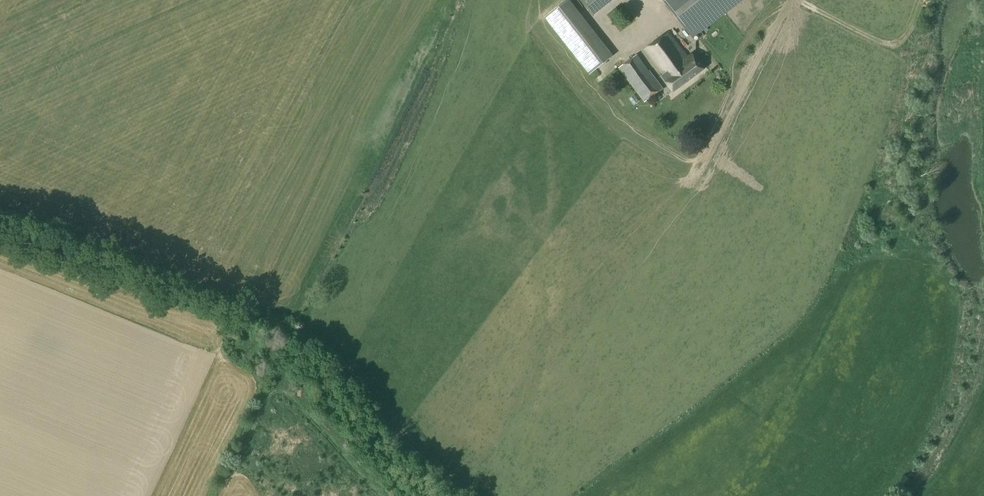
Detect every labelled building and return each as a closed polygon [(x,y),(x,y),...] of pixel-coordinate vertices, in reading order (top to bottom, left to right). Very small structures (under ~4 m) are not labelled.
[(612,0),(577,0),(590,17),(612,0)] [(692,40),(742,0),(662,0),(692,40)] [(589,76),(611,58),(566,1),(544,19),(589,76)] [(645,50),(663,75),(660,76),(672,93),(703,70),(692,54),(687,57),(669,32),(645,50)] [(618,68),(644,103),(663,89),(637,54),(618,68)]
